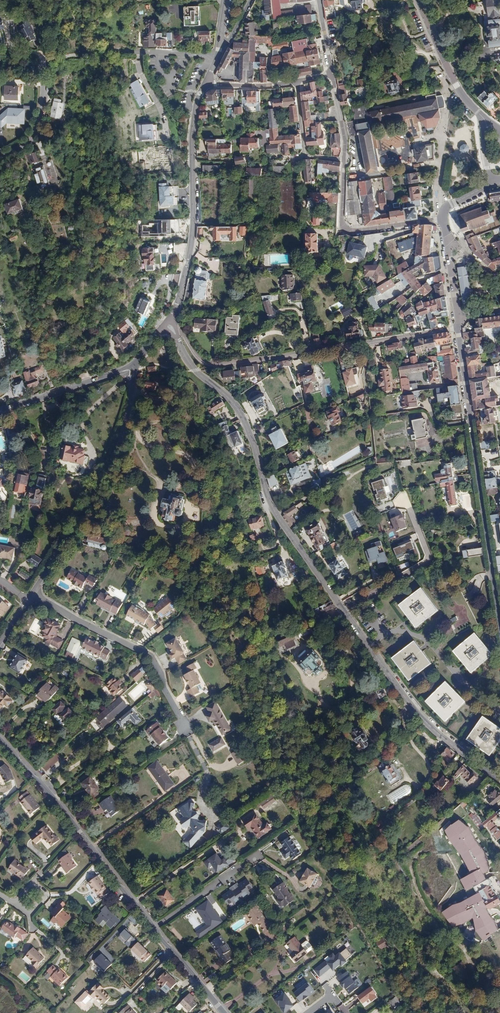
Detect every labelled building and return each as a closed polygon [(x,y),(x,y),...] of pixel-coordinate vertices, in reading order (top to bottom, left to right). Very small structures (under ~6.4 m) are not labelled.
[(272,13),(273,20),(297,16),(311,14),(312,14),(311,4),(305,5),(306,8),(280,12),(279,4),(309,1),(309,0),(271,0),(272,13)] [(352,10),(362,9),(361,4),(362,3),(362,0),(349,0),(349,5),(351,4),(352,10)] [(486,0),(486,7),(484,8),(481,8),(481,9),(482,9),(482,10),(482,11),(482,12),(482,16),(482,17),(482,20),(482,27),(483,27),(484,27),(484,28),(484,30),(485,30),(485,31),(485,32),(485,38),(487,38),(489,37),(489,40),(488,40),(488,48),(489,48),(499,47),(499,7),(499,0),(486,0)] [(198,6),(183,7),(184,26),(199,25),(198,6)] [(219,9),(212,8),(210,18),(217,20),(219,9)] [(297,16),(297,24),(311,22),(311,14),(297,16)] [(245,22),(245,36),(248,36),(256,36),(256,23),(245,22)] [(19,27),(21,30),(18,31),(23,40),(26,38),(28,42),(35,38),(33,34),(34,33),(29,25),(27,26),(25,23),(19,27)] [(145,36),(145,38),(142,38),(142,47),(154,47),(154,41),(152,41),(152,38),(152,34),(154,34),(154,25),(148,25),(148,34),(147,34),(146,34),(145,35),(145,36)] [(198,32),(199,44),(205,44),(205,41),(211,41),(211,31),(198,32)] [(248,36),(248,43),(249,52),(249,60),(256,60),(256,43),(270,44),(270,48),(274,48),(274,38),(256,36),(248,36)] [(294,52),(306,50),(308,45),(306,38),(292,42),(294,52)] [(233,42),(233,49),(233,51),(240,52),(249,52),(248,43),(233,42)] [(317,43),(310,44),(308,45),(306,50),(308,61),(309,66),(322,63),(321,58),(322,57),(320,49),(318,49),(317,43)] [(230,56),(240,57),(240,52),(233,51),(233,49),(227,48),(218,69),(220,71),(223,67),(224,68),(227,62),(228,62),(230,58),(229,58),(230,56)] [(282,55),(284,66),(284,67),(297,65),(297,63),(308,61),(306,50),(294,52),(282,54),(282,55)] [(249,52),(240,52),(240,57),(239,82),(246,82),(246,70),(249,70),(249,62),(249,60),(249,52)] [(284,66),(282,55),(270,57),(272,68),(284,66)] [(260,62),(249,62),(249,70),(246,70),(246,82),(253,82),(253,75),(254,75),(254,68),(260,68),(260,62)] [(311,67),(299,69),(300,75),(312,74),(311,67)] [(152,105),(140,79),(127,85),(139,108),(144,105),(145,108),(152,105)] [(397,92),(395,87),(397,87),(396,81),(386,83),(387,89),(388,88),(389,92),(391,92),(392,93),(397,92)] [(315,86),(314,82),(310,82),(311,91),(300,92),(302,103),(309,102),(308,98),(314,97),(317,97),(315,86)] [(18,86),(4,85),(3,100),(17,101),(18,86)] [(207,95),(206,96),(206,102),(208,102),(208,104),(218,103),(218,96),(218,90),(211,90),(207,93),(207,95)] [(224,96),(224,99),(228,99),(228,96),(233,96),(233,90),(218,90),(218,96),(224,96)] [(257,91),(245,91),(245,103),(257,102),(257,91)] [(483,103),(483,102),(488,107),(498,97),(492,92),(489,95),(484,91),(477,97),(483,103)] [(443,95),(437,96),(436,94),(426,96),(426,100),(407,104),(405,117),(419,115),(422,124),(427,130),(436,128),(441,118),(440,113),(439,109),(444,108),(445,101),(443,95)] [(284,105),(284,107),(288,106),(296,106),(295,97),(283,99),(284,105)] [(55,98),(53,102),(52,106),(51,106),(50,111),(51,111),(49,115),(60,119),(63,105),(60,104),(61,100),(55,98)] [(360,135),(368,176),(381,174),(371,124),(369,112),(367,104),(352,107),(355,121),(348,122),(351,137),(360,135)] [(407,104),(369,112),(371,124),(405,117),(407,104)] [(298,121),(296,106),(288,106),(290,122),(298,121)] [(24,109),(7,108),(0,115),(0,127),(1,128),(6,123),(23,125),(24,109)] [(309,110),(302,111),(303,121),(310,120),(309,110)] [(317,113),(317,121),(321,121),(331,121),(331,117),(330,117),(330,112),(317,113)] [(157,141),(156,124),(135,124),(135,141),(157,141)] [(270,127),(260,128),(261,132),(261,136),(262,144),(265,144),(266,154),(281,153),(280,145),(272,146),(270,129),(270,127)] [(249,145),(254,145),(254,150),(259,149),(259,144),(262,144),(261,136),(253,137),(253,133),(261,132),(260,128),(248,129),(249,137),(249,145)] [(278,136),(277,128),(270,129),(272,146),(280,145),(295,143),(296,147),(296,149),(302,148),(300,134),(278,136)] [(307,146),(319,145),(318,136),(310,137),(310,133),(306,133),(307,146)] [(340,147),(340,133),(330,134),(331,147),(340,147)] [(249,137),(240,137),(240,151),(249,151),(249,145),(249,137)] [(216,153),(220,153),(220,144),(216,144),(216,140),(205,140),(205,145),(207,145),(207,153),(209,153),(216,153)] [(295,143),(280,145),(281,153),(281,155),(289,154),(288,148),(296,147),(295,143)] [(231,144),(220,144),(220,153),(231,153),(231,144)] [(467,144),(463,144),(460,146),(459,150),(462,153),(465,154),(466,153),(466,154),(468,152),(469,151),(469,148),(467,144)] [(434,152),(434,145),(426,146),(414,148),(417,162),(429,160),(434,159),(434,152)] [(169,148),(152,149),(152,156),(154,156),(155,163),(167,162),(169,148)] [(35,152),(26,155),(29,164),(38,162),(35,152)] [(328,172),(328,170),(329,161),(318,160),(317,174),(322,174),(322,172),(328,172)] [(340,162),(329,161),(328,170),(340,171),(340,162)] [(43,164),(33,167),(40,187),(50,184),(43,164)] [(251,165),(246,165),(246,175),(263,175),(263,171),(258,171),(257,168),(251,168),(251,165)] [(214,166),(203,166),(203,175),(215,175),(214,166)] [(419,182),(418,172),(410,174),(407,174),(408,184),(419,182)] [(385,191),(393,189),(391,176),(382,178),(385,191)] [(252,199),(253,180),(243,179),(243,199),(252,199)] [(374,199),(373,187),(371,187),(370,180),(359,181),(363,210),(374,208),(373,199),(374,199)] [(346,200),(347,215),(361,213),(358,181),(347,182),(348,200),(346,200)] [(201,186),(201,210),(209,210),(209,186),(201,186)] [(420,200),(419,186),(409,187),(410,197),(408,197),(409,201),(410,201),(420,200)] [(166,187),(158,187),(159,196),(177,196),(177,187),(166,187)] [(392,191),(385,192),(385,193),(387,206),(388,205),(392,205),(395,204),(392,191)] [(489,193),(490,196),(490,198),(490,202),(491,202),(499,200),(499,192),(490,193),(489,193)] [(338,193),(305,193),(309,198),(328,198),(328,203),(338,203),(338,193)] [(385,193),(378,194),(380,209),(387,208),(387,206),(385,193)] [(19,196),(5,201),(8,210),(22,205),(19,196)] [(177,196),(159,196),(159,206),(177,205),(177,196)] [(390,214),(391,222),(405,220),(403,208),(402,204),(399,204),(400,210),(393,211),(392,205),(388,205),(390,214)] [(418,218),(416,206),(410,207),(403,208),(405,220),(418,218)] [(486,225),(484,220),(490,218),(490,216),(488,211),(485,211),(484,212),(482,212),(481,209),(482,209),(481,207),(480,208),(480,207),(479,207),(479,208),(475,209),(475,208),(473,209),(474,210),(469,211),(469,210),(468,210),(468,211),(464,213),(464,212),(462,212),(463,213),(459,214),(458,213),(457,214),(457,215),(456,215),(457,216),(458,216),(459,220),(458,220),(458,222),(459,221),(460,223),(461,225),(460,226),(460,227),(461,226),(462,230),(461,231),(462,232),(463,232),(464,233),(465,233),(464,232),(469,230),(469,231),(470,231),(470,230),(474,229),(474,230),(476,229),(475,228),(479,227),(480,228),(481,228),(481,227),(484,225),(485,226),(486,226),(486,225)] [(363,210),(363,218),(364,226),(377,224),(375,210),(374,208),(363,210)] [(375,210),(377,224),(391,222),(390,214),(380,216),(375,210)] [(180,219),(138,221),(139,237),(168,236),(168,233),(180,233),(180,219)] [(415,253),(415,256),(429,255),(430,255),(431,242),(431,238),(432,225),(418,225),(417,233),(417,237),(416,248),(415,253)] [(235,241),(235,227),(208,227),(208,231),(212,231),(212,241),(220,241),(221,234),(228,234),(228,241),(235,241)] [(16,230),(9,234),(11,238),(18,234),(16,230)] [(317,233),(306,234),(307,252),(318,252),(317,233)] [(472,251),(473,254),(477,251),(483,249),(485,248),(484,244),(481,245),(476,235),(475,236),(473,233),(466,236),(466,237),(466,238),(467,238),(467,239),(467,240),(468,241),(468,242),(468,243),(470,246),(469,246),(470,247),(471,250),(472,251)] [(417,237),(397,243),(401,253),(416,248),(417,237)] [(491,243),(491,245),(492,248),(498,247),(499,254),(499,241),(491,243)] [(364,259),(367,248),(349,243),(347,254),(348,255),(347,258),(348,260),(350,261),(352,260),(352,256),(364,259)] [(142,249),(141,249),(141,257),(143,256),(144,264),(152,263),(151,247),(142,248),(142,249)] [(488,257),(483,249),(477,251),(473,254),(482,262),(484,259),(488,257)] [(429,255),(415,256),(414,265),(424,260),(424,258),(430,258),(429,255)] [(435,272),(433,257),(430,258),(424,258),(424,260),(424,268),(424,274),(435,272)] [(433,257),(435,272),(441,269),(439,257),(433,257)] [(492,261),(488,257),(484,259),(482,262),(488,267),(491,262),(492,261)] [(401,273),(409,285),(416,279),(412,274),(424,268),(424,260),(414,265),(409,268),(401,273)] [(395,267),(398,274),(401,273),(409,268),(407,261),(404,262),(395,267)] [(379,265),(364,266),(365,278),(373,277),(377,285),(387,279),(379,265)] [(466,266),(457,268),(463,306),(472,304),(466,266)] [(207,271),(201,271),(201,273),(199,274),(196,274),(195,273),(194,280),(205,281),(208,279),(208,274),(207,271)] [(405,287),(409,285),(401,273),(398,274),(396,276),(405,287)] [(434,284),(443,283),(442,273),(428,279),(427,282),(430,287),(434,284)] [(177,283),(179,274),(173,274),(171,282),(177,283)] [(294,275),(283,275),(283,289),(294,289),(294,275)] [(376,295),(380,293),(381,294),(398,283),(394,278),(373,290),(376,295)] [(412,288),(418,282),(417,281),(416,279),(409,285),(410,286),(412,288)] [(205,281),(194,280),(191,299),(204,301),(207,281),(205,281)] [(422,287),(418,282),(412,288),(408,290),(410,292),(413,290),(416,293),(419,290),(422,287)] [(430,287),(427,282),(423,286),(429,293),(432,289),(430,287)] [(436,299),(446,297),(444,285),(443,283),(434,284),(434,288),(436,299)] [(429,293),(423,286),(422,287),(419,290),(424,296),(429,293)] [(301,292),(291,294),(291,302),(302,300),(301,292)] [(272,295),(262,296),(269,322),(274,319),(272,315),(274,314),(270,300),(273,298),(272,295)] [(373,296),(367,299),(373,312),(380,309),(373,296)] [(402,296),(397,299),(403,305),(408,301),(402,296)] [(446,297),(436,299),(438,312),(440,312),(447,311),(446,297)] [(143,315),(149,301),(140,298),(134,311),(143,315)] [(431,314),(438,312),(436,299),(422,303),(424,308),(427,307),(429,314),(427,314),(428,318),(432,317),(431,314)] [(417,310),(424,308),(422,303),(421,301),(415,304),(417,310)] [(402,309),(400,312),(402,318),(405,317),(415,312),(409,303),(402,309)] [(424,308),(417,310),(419,314),(419,316),(427,314),(429,314),(427,307),(424,308)] [(225,334),(238,335),(240,313),(234,313),(234,315),(226,315),(225,334)] [(73,320),(70,315),(52,324),(55,329),(73,320)] [(414,318),(414,317),(406,320),(408,327),(416,324),(414,318)] [(432,317),(428,318),(431,329),(437,328),(437,324),(438,324),(436,317),(432,317)] [(482,319),(483,329),(499,326),(499,317),(482,319)] [(215,321),(194,319),(194,328),(200,329),(200,330),(214,331),(215,321)] [(474,328),(475,332),(483,331),(483,329),(482,319),(475,320),(476,325),(474,325),(474,328)] [(359,329),(358,329),(357,322),(350,323),(351,331),(346,331),(346,339),(360,337),(359,329)] [(374,323),(374,324),(374,330),(374,332),(385,332),(385,323),(374,323)] [(484,337),(483,331),(475,332),(463,333),(464,340),(470,339),(484,337)] [(116,342),(114,343),(114,345),(116,347),(117,347),(119,347),(121,350),(128,346),(126,343),(134,338),(128,332),(121,337),(119,333),(113,337),(116,342)] [(433,338),(435,346),(452,343),(450,332),(433,335),(433,338)] [(485,343),(484,337),(470,339),(472,347),(472,350),(479,349),(478,343),(485,343)] [(260,352),(254,338),(245,343),(245,344),(242,345),(244,349),(247,348),(249,352),(250,352),(252,356),(260,352)] [(423,340),(423,338),(418,339),(419,342),(414,343),(416,355),(425,353),(425,351),(423,340)] [(433,338),(423,340),(425,351),(436,350),(435,346),(433,338)] [(388,346),(389,351),(402,349),(400,342),(392,343),(393,345),(388,346)] [(480,353),(479,349),(472,350),(472,347),(465,348),(466,355),(477,353),(480,353)] [(346,369),(351,368),(348,353),(343,354),(346,369)] [(443,371),(446,371),(446,373),(443,373),(444,384),(458,383),(454,355),(442,356),(442,357),(444,357),(444,361),(441,361),(443,371)] [(484,355),(467,356),(468,366),(477,365),(486,364),(484,355)] [(402,392),(410,391),(409,384),(408,379),(407,379),(406,377),(403,378),(402,373),(427,369),(429,384),(439,382),(436,358),(425,359),(426,363),(399,367),(402,392)] [(270,365),(272,372),(278,369),(276,364),(276,363),(270,365)] [(40,365),(21,372),(24,381),(35,377),(34,374),(42,371),(40,365)] [(316,381),(312,365),(304,368),(304,370),(301,371),(302,373),(304,381),(304,384),(316,381)] [(477,365),(468,366),(470,380),(476,379),(475,371),(477,371),(477,365)] [(494,366),(486,367),(487,370),(487,377),(496,376),(494,366)] [(343,372),(346,387),(357,385),(353,368),(351,368),(346,369),(346,371),(343,372)] [(378,387),(381,387),(382,392),(391,391),(389,369),(379,370),(380,380),(377,381),(378,387)] [(235,380),(235,379),(234,371),(234,370),(223,371),(224,381),(235,380)] [(487,370),(477,371),(475,371),(476,379),(487,377),(487,370)] [(34,385),(37,384),(35,377),(24,381),(26,388),(29,386),(30,388),(34,387),(34,385)] [(476,379),(470,380),(470,382),(473,400),(481,399),(485,398),(491,398),(490,396),(490,392),(492,391),(491,388),(491,384),(489,385),(488,379),(487,377),(476,379)] [(25,391),(21,378),(8,383),(12,396),(25,391)] [(154,381),(144,380),(143,388),(153,389),(154,381)] [(51,381),(43,384),(45,390),(54,388),(51,381)] [(416,383),(409,384),(410,391),(417,390),(416,383)] [(314,392),(312,384),(304,386),(306,394),(314,392)] [(443,407),(443,402),(447,402),(448,400),(448,398),(450,398),(451,406),(452,406),(461,405),(459,386),(448,387),(449,393),(440,394),(439,388),(436,389),(439,408),(443,407)] [(250,400),(251,401),(249,402),(251,406),(253,405),(258,414),(265,411),(260,402),(262,401),(262,400),(265,399),(262,394),(259,396),(259,395),(250,400)] [(415,399),(415,395),(403,397),(403,401),(401,401),(402,409),(418,407),(417,399),(415,399)] [(490,396),(491,398),(485,398),(486,404),(487,408),(493,407),(496,407),(496,401),(498,401),(498,396),(490,396)] [(209,406),(213,413),(225,405),(221,399),(220,400),(215,403),(209,406)] [(481,399),(473,400),(474,410),(487,408),(486,404),(482,404),(481,399)] [(461,405),(452,406),(453,415),(453,419),(463,419),(461,405)] [(494,407),(483,409),(484,416),(481,416),(482,423),(482,425),(496,423),(495,415),(494,407)] [(337,413),(328,417),(333,426),(341,422),(337,413)] [(422,419),(411,421),(412,426),(409,426),(412,439),(415,438),(415,440),(426,438),(422,419)] [(230,434),(226,425),(220,428),(223,437),(228,435),(230,434)] [(288,443),(281,428),(267,435),(275,450),(288,443)] [(230,434),(228,435),(233,448),(243,444),(238,431),(230,434)] [(481,450),(499,447),(498,440),(480,444),(481,450)] [(69,458),(75,459),(74,461),(84,463),(86,456),(84,455),(85,450),(64,444),(62,450),(64,451),(64,452),(63,452),(62,458),(68,459),(69,458)] [(297,451),(294,452),(294,451),(287,455),(291,463),(298,460),(297,459),(300,458),(297,451)] [(440,484),(454,482),(453,477),(451,462),(447,462),(447,464),(444,465),(444,470),(442,470),(441,472),(441,474),(442,475),(436,476),(437,485),(440,484)] [(311,477),(305,463),(284,471),(290,486),(311,477)] [(348,469),(339,473),(342,478),(351,474),(348,469)] [(485,479),(495,478),(495,471),(484,472),(485,479)] [(28,476),(17,474),(14,492),(25,494),(28,476)] [(472,474),(453,477),(454,482),(473,480),(472,474)] [(270,487),(277,484),(274,476),(267,479),(270,487)] [(485,479),(487,490),(496,488),(499,488),(499,482),(499,480),(498,479),(496,479),(495,478),(485,479)] [(387,499),(382,481),(372,484),(378,504),(382,503),(381,501),(387,499)] [(447,487),(448,496),(447,497),(447,499),(449,499),(450,506),(457,505),(454,482),(440,484),(441,488),(447,487)] [(44,490),(32,488),(30,500),(34,500),(35,497),(38,497),(37,499),(42,500),(44,490)] [(169,499),(164,497),(162,505),(165,506),(162,517),(169,519),(169,518),(173,519),(174,514),(173,514),(174,511),(177,512),(177,513),(178,514),(180,514),(181,513),(182,512),(182,510),(181,508),(179,507),(182,497),(173,494),(173,495),(170,494),(169,499)] [(297,511),(294,507),(282,514),(289,527),(295,522),(291,515),(297,511)] [(490,515),(491,522),(499,521),(498,514),(490,515)] [(261,516),(247,519),(250,530),(264,527),(261,516)] [(407,529),(402,516),(391,520),(395,533),(407,529)] [(316,522),(305,529),(318,552),(330,544),(324,532),(322,533),(316,522)] [(91,535),(88,545),(111,552),(113,547),(105,545),(107,539),(91,535)] [(412,542),(394,549),(398,559),(416,552),(412,542)] [(0,545),(0,557),(12,560),(14,548),(0,545)] [(379,554),(377,547),(367,550),(367,551),(365,552),(369,563),(377,561),(379,566),(388,563),(384,552),(379,554)] [(483,548),(462,551),(464,558),(484,555),(483,548)] [(42,559),(31,552),(26,560),(37,566),(42,559)] [(336,559),(328,565),(338,579),(346,573),(336,559)] [(276,565),(272,566),(277,580),(287,576),(284,569),(286,568),(283,561),(276,564),(276,565)] [(32,576),(21,569),(19,572),(30,580),(32,576)] [(82,588),(86,580),(87,578),(78,573),(76,575),(71,571),(66,579),(73,583),(77,585),(82,588)] [(89,575),(87,578),(86,580),(93,584),(96,579),(89,575)] [(420,588),(397,605),(408,619),(414,628),(437,610),(420,588)] [(109,612),(109,611),(115,601),(110,598),(111,597),(104,593),(103,594),(100,593),(96,600),(98,601),(96,604),(109,612)] [(167,597),(152,609),(156,613),(160,619),(165,615),(166,617),(170,613),(169,611),(175,606),(167,597)] [(116,599),(115,601),(109,611),(116,614),(122,602),(116,599)] [(330,602),(315,610),(317,614),(324,611),(325,612),(334,607),(330,602)] [(157,624),(151,617),(147,613),(132,605),(127,616),(144,625),(145,622),(151,629),(153,627),(157,624)] [(43,637),(52,642),(55,636),(61,625),(48,618),(44,625),(46,626),(44,631),(45,632),(43,637)] [(159,622),(157,624),(153,627),(158,633),(164,628),(159,622)] [(310,630),(275,644),(280,654),(299,647),(296,640),(307,636),(307,637),(312,635),(310,630)] [(473,633),(451,651),(462,665),(469,673),(492,655),(473,633)] [(64,641),(55,636),(52,642),(50,645),(59,650),(64,641)] [(66,650),(74,655),(82,642),(73,637),(66,650)] [(87,638),(84,643),(82,648),(94,653),(93,654),(94,657),(96,658),(99,658),(100,656),(104,648),(104,647),(98,643),(98,642),(94,640),(94,641),(87,638)] [(171,659),(175,657),(182,653),(183,653),(180,647),(180,645),(179,643),(177,643),(174,638),(166,642),(167,643),(166,644),(167,646),(169,647),(169,648),(171,648),(173,651),(168,654),(171,659)] [(407,681),(429,664),(419,650),(413,642),(391,658),(407,681)] [(110,651),(104,648),(100,656),(105,659),(110,651)] [(321,672),(318,668),(321,666),(321,663),(312,652),(308,655),(306,652),(298,659),(301,662),(298,665),(298,667),(307,676),(310,676),(313,673),(316,677),(321,672)] [(186,660),(182,653),(175,657),(179,663),(186,660)] [(28,661),(18,655),(9,667),(19,674),(28,661)] [(147,662),(139,670),(143,674),(151,667),(147,662)] [(186,666),(189,672),(193,670),(197,668),(194,662),(186,666)] [(139,670),(138,669),(131,676),(136,682),(144,675),(143,674),(139,670)] [(201,683),(193,670),(189,672),(183,675),(191,688),(196,686),(201,683)] [(105,684),(108,688),(117,681),(114,677),(105,684)] [(119,679),(117,681),(108,688),(107,688),(113,696),(122,689),(119,685),(122,683),(119,679)] [(444,722),(464,702),(444,682),(423,702),(444,722)] [(37,697),(47,706),(60,692),(55,688),(53,691),(48,686),(37,697)] [(199,692),(196,686),(191,688),(186,690),(190,697),(199,692)] [(155,690),(152,687),(146,691),(149,695),(155,690)] [(377,695),(379,699),(386,695),(382,688),(375,692),(377,695)] [(1,709),(4,705),(6,707),(12,701),(9,699),(10,697),(5,693),(4,694),(0,691),(0,708),(1,709)] [(102,728),(126,706),(119,698),(98,718),(100,720),(98,722),(102,728)] [(206,707),(209,713),(212,711),(218,708),(215,702),(206,707)] [(56,715),(63,723),(72,715),(69,711),(67,713),(61,705),(52,711),(55,715),(56,715)] [(218,708),(212,711),(215,718),(211,720),(213,722),(214,721),(222,734),(231,729),(218,708)] [(131,711),(117,723),(122,728),(130,721),(135,727),(141,722),(131,711)] [(209,721),(211,720),(215,718),(212,711),(209,713),(205,715),(209,721)] [(464,739),(488,756),(499,738),(499,729),(481,716),(464,739)] [(169,738),(160,727),(150,735),(160,746),(169,738)] [(361,728),(351,734),(358,745),(360,744),(363,749),(368,746),(365,741),(368,739),(361,728)] [(220,738),(208,745),(211,751),(223,744),(220,738)] [(442,754),(443,756),(439,760),(445,766),(451,759),(449,757),(453,753),(447,747),(442,754)] [(231,754),(238,765),(246,760),(239,749),(231,754)] [(42,766),(47,771),(61,759),(56,753),(42,766)] [(386,761),(380,765),(382,767),(380,768),(391,783),(394,781),(396,783),(401,779),(389,762),(388,762),(386,761)] [(171,786),(154,764),(146,771),(163,793),(171,786)] [(0,769),(0,772),(1,774),(1,776),(3,778),(4,778),(6,783),(14,779),(11,771),(4,765),(0,769)] [(469,785),(476,778),(472,774),(471,775),(462,766),(461,767),(453,776),(456,779),(459,775),(469,785)] [(92,798),(99,793),(97,791),(100,788),(90,775),(80,783),(92,798)] [(485,775),(479,781),(482,784),(488,778),(485,775)] [(434,785),(440,790),(448,781),(443,776),(438,782),(437,781),(434,785)] [(484,797),(487,800),(486,800),(491,806),(499,798),(499,793),(498,791),(497,792),(494,789),(484,797)] [(18,798),(21,801),(29,794),(27,791),(18,798)] [(40,807),(36,803),(29,794),(21,801),(20,802),(30,814),(40,807)] [(120,810),(110,796),(98,804),(108,818),(120,810)] [(278,802),(275,797),(264,805),(267,809),(278,802)] [(193,832),(184,844),(192,849),(205,832),(206,823),(198,822),(190,811),(190,807),(192,808),(192,804),(186,803),(177,811),(184,820),(181,822),(187,830),(190,828),(193,832)] [(499,832),(495,825),(495,822),(499,818),(499,811),(486,822),(489,826),(488,827),(495,836),(494,837),(498,843),(499,841),(499,831),(499,832)] [(250,827),(257,839),(266,834),(259,822),(259,821),(255,815),(245,822),(249,828),(250,827)] [(374,823),(377,828),(382,824),(379,820),(374,823)] [(458,820),(443,830),(454,847),(470,874),(458,879),(464,891),(486,880),(483,874),(485,872),(489,869),(482,851),(469,830),(458,820)] [(229,829),(225,822),(216,829),(220,835),(229,829)] [(59,839),(46,824),(30,838),(36,844),(44,837),(49,844),(51,846),(59,839)] [(385,828),(382,824),(377,828),(379,832),(385,828)] [(300,853),(290,839),(281,845),(287,853),(283,856),(286,861),(290,858),(291,859),(300,853)] [(76,865),(67,853),(58,860),(63,867),(62,868),(65,872),(76,865)] [(216,853),(203,862),(211,874),(227,864),(223,858),(221,859),(216,853)] [(14,862),(8,871),(22,881),(28,871),(24,869),(23,869),(18,866),(19,864),(14,862)] [(317,874),(307,868),(298,882),(309,888),(315,878),(317,874)] [(96,896),(100,893),(105,890),(106,889),(97,876),(89,883),(90,886),(90,887),(96,896)] [(242,883),(238,885),(245,895),(246,896),(250,893),(249,892),(248,890),(252,887),(246,879),(241,883),(242,883)] [(238,885),(237,883),(229,888),(231,890),(231,891),(237,901),(245,895),(238,885)] [(293,901),(291,898),(292,897),(291,895),(289,896),(286,891),(287,890),(284,886),(283,887),(282,885),(273,891),(279,900),(277,901),(281,907),(283,906),(284,908),(293,901)] [(481,941),(497,930),(492,920),(488,913),(486,909),(499,904),(488,886),(441,911),(452,928),(472,919),(474,933),(481,941)] [(231,891),(231,890),(227,893),(226,892),(220,895),(226,904),(231,901),(233,904),(238,901),(237,901),(231,891)] [(166,891),(158,897),(165,906),(173,901),(166,891)] [(222,922),(208,902),(197,910),(205,921),(193,930),(199,938),(222,922)] [(54,920),(50,924),(53,927),(54,926),(61,932),(71,922),(63,914),(67,910),(62,905),(51,918),(54,920)] [(99,924),(103,920),(106,922),(105,923),(110,928),(113,925),(114,926),(121,920),(105,905),(100,910),(101,911),(98,914),(99,915),(95,920),(99,924)] [(270,928),(256,908),(246,915),(254,926),(257,924),(263,933),(270,928)] [(6,925),(1,932),(13,942),(20,933),(15,929),(14,931),(6,925)] [(131,936),(125,929),(120,934),(126,941),(131,936)] [(135,939),(131,936),(126,941),(124,943),(128,947),(135,939)] [(219,936),(209,942),(224,964),(236,955),(227,942),(225,944),(219,936)] [(384,937),(377,941),(381,949),(389,944),(384,937)] [(307,956),(295,941),(288,947),(294,955),(291,958),(296,965),(307,956)] [(147,951),(137,942),(130,949),(140,959),(143,963),(151,955),(147,951)] [(330,968),(332,970),(339,965),(341,966),(346,961),(335,948),(323,959),(323,960),(330,968)] [(89,957),(93,960),(98,954),(95,951),(89,957)] [(44,964),(36,958),(37,957),(33,953),(26,960),(33,967),(32,969),(37,973),(44,964)] [(112,964),(101,954),(93,962),(104,972),(112,964)] [(323,960),(313,969),(320,977),(330,968),(323,960)] [(344,988),(348,994),(358,987),(345,970),(335,977),(339,982),(338,983),(342,989),(344,988)] [(455,970),(452,972),(459,982),(462,980),(455,970)] [(60,974),(59,975),(54,971),(49,977),(53,981),(51,983),(61,991),(69,982),(60,974)] [(177,983),(166,971),(157,980),(163,986),(165,984),(170,989),(177,983)] [(314,992),(307,983),(292,993),(299,1002),(314,992)] [(110,997),(97,984),(88,993),(94,999),(95,997),(102,1005),(110,997)] [(371,1002),(377,997),(374,994),(375,993),(370,986),(356,995),(362,1003),(368,998),(371,1002)] [(283,1012),(293,1005),(284,992),(274,1000),(283,1012)] [(193,997),(189,994),(180,1002),(184,1006),(189,1011),(196,1004),(192,1001),(194,999),(193,997)] [(396,1001),(390,1006),(396,1012),(397,1012),(402,1009),(396,1001)]
